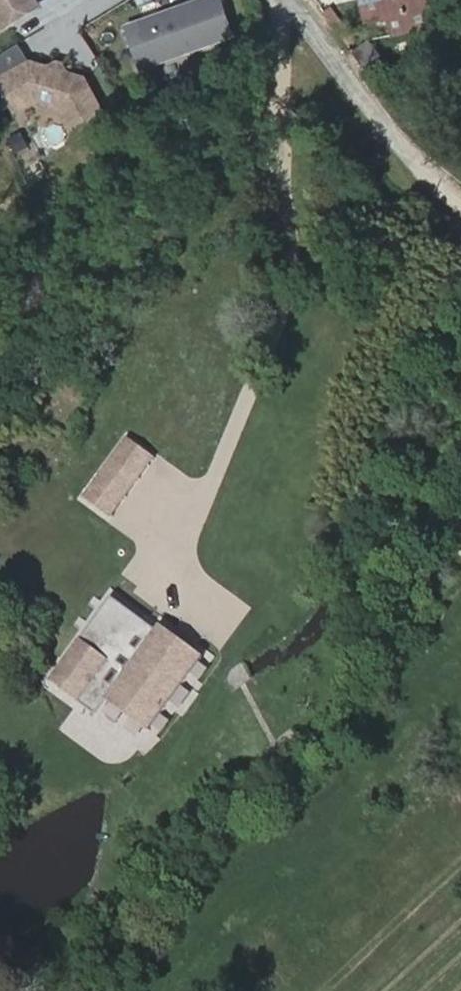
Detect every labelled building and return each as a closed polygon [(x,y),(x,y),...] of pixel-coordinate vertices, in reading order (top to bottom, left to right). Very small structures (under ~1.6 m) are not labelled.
[(2,25),(36,4),(33,0),(0,0),(0,22),(2,25)] [(124,27),(140,67),(229,32),(217,0),(193,0),(124,27)] [(343,39),(351,32),(328,0),(326,0),(320,5),(343,39)] [(366,1),(370,19),(389,14),(430,5),(429,0),(371,0),(366,1)] [(395,36),(442,26),(436,4),(430,5),(389,14),(395,36)] [(369,42),(356,52),(366,65),(379,55),(369,42)] [(0,57),(0,88),(15,114),(34,103),(59,110),(70,130),(105,111),(86,77),(30,60),(20,45),(0,57)] [(16,133),(4,139),(11,154),(24,148),(16,133)] [(83,492),(112,512),(155,450),(126,430),(83,492)] [(152,728),(196,663),(152,633),(156,627),(109,596),(51,682),(99,714),(109,699),(152,728)]
